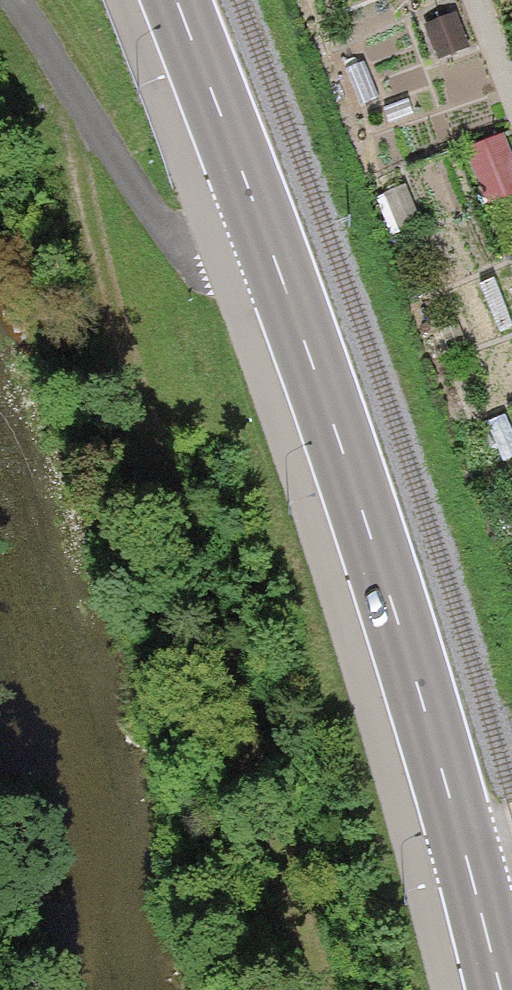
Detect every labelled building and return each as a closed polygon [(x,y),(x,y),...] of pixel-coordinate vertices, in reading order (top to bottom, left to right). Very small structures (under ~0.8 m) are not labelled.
[(472,134),(486,194),(511,187),(511,142),(508,126),(472,134)]
